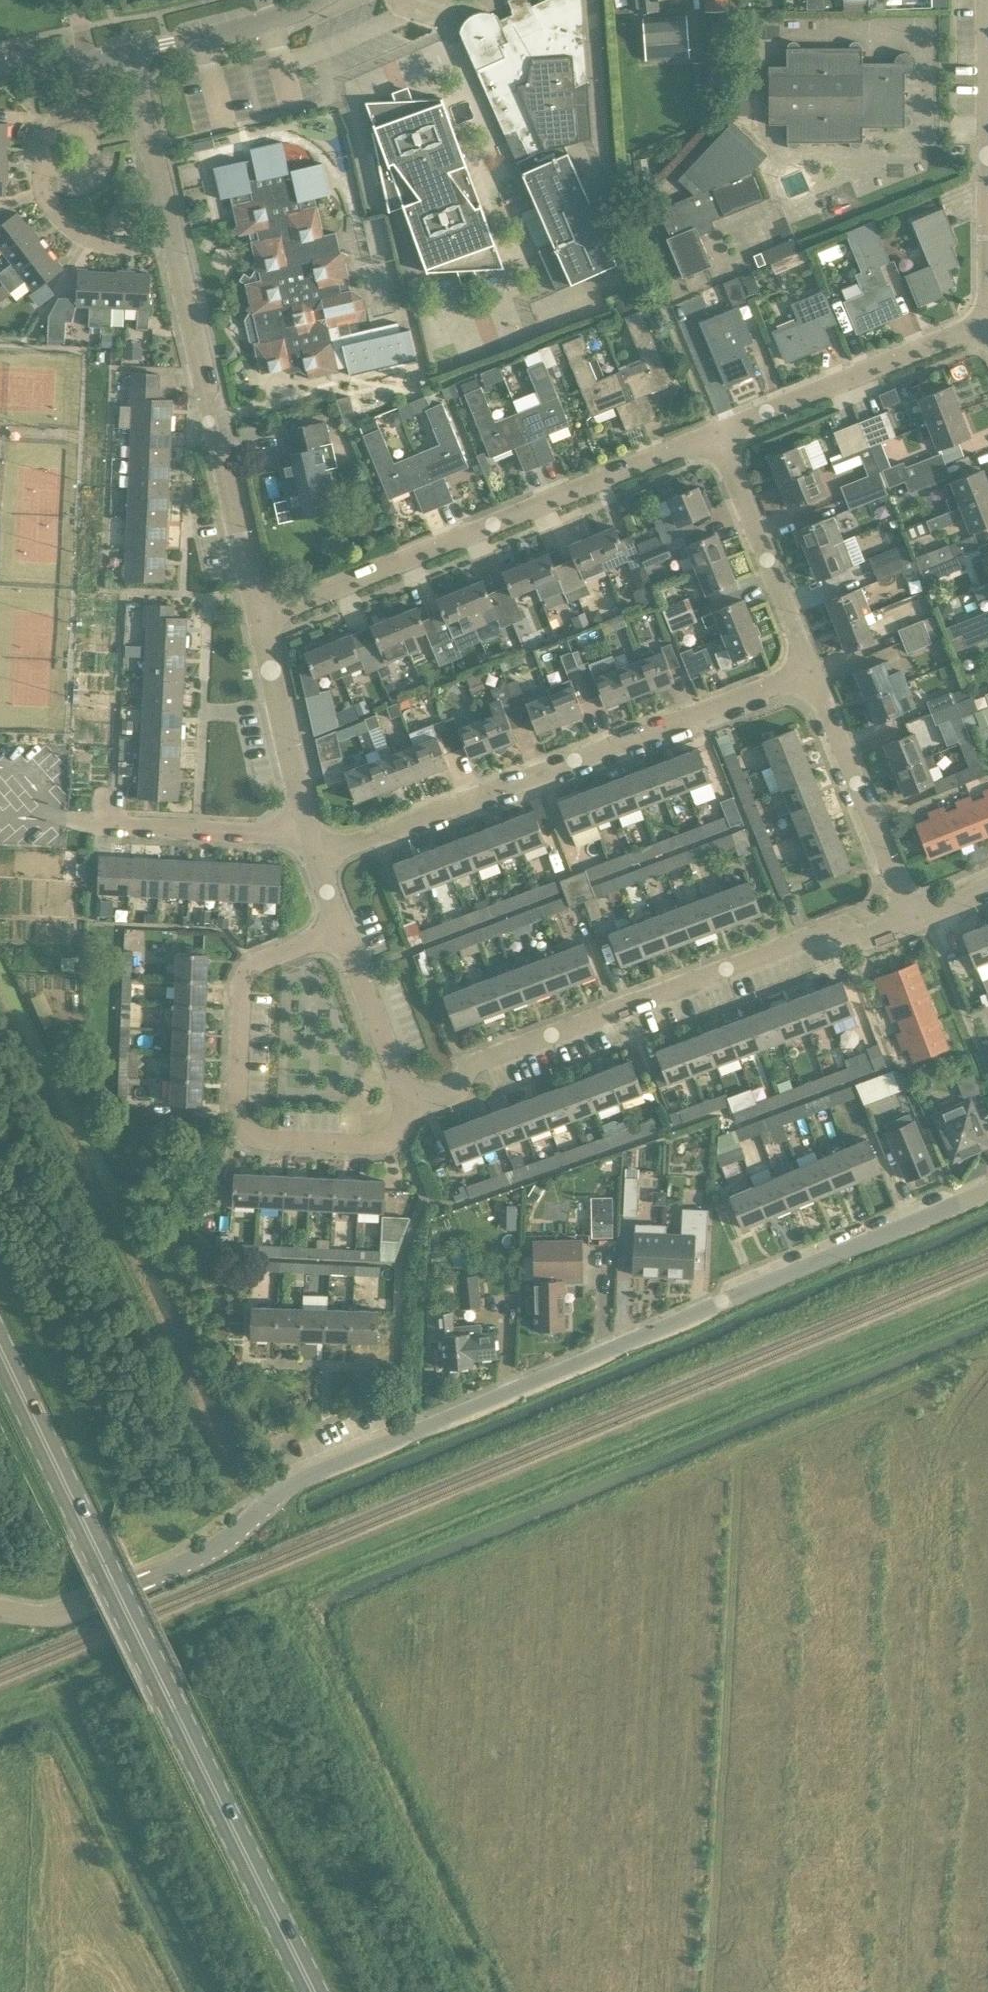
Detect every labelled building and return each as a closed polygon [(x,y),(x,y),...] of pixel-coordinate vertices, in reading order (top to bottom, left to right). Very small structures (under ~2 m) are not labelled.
[(616,263),(563,145),(591,138),(582,0),(543,0),(506,17),(498,20),(496,15),(491,13),(485,11),(479,12),(473,13),(468,16),(463,21),(460,26),(458,32),(533,199),(535,206),(551,243),(537,250),(555,290),(616,263)] [(635,13),(660,9),(658,0),(633,0),(635,13)] [(705,11),(728,11),(728,0),(705,0),(705,11)] [(824,0),(807,0),(807,10),(824,10),(824,0)] [(870,9),(884,9),(883,0),(869,0),(870,9)] [(686,13),(641,17),(644,61),(688,58),(686,13)] [(894,60),(894,61),(862,61),(862,47),(862,45),(861,44),(861,43),(860,42),(859,41),(858,41),(857,40),(856,40),(855,40),(853,40),(852,41),(851,41),(850,42),(849,43),(849,44),(848,45),(848,46),(799,47),(799,46),(799,45),(799,44),(798,43),(797,42),(796,41),(795,41),(794,40),(793,40),(792,40),(790,41),(789,41),(788,42),(788,43),(787,44),(786,45),(786,46),(786,47),(786,65),(768,65),(768,123),(786,123),(786,141),(787,142),(787,143),(787,144),(788,145),(789,146),(790,147),(791,147),(792,148),(793,148),(796,147),(797,147),(798,146),(798,145),(799,144),(800,143),(800,142),(800,141),(849,141),(849,142),(849,143),(850,144),(850,145),(851,146),(852,147),(853,147),(854,147),(855,147),(857,147),(858,147),(859,147),(860,146),(861,145),(861,144),(862,143),(862,142),(862,141),(862,126),(905,126),(907,125),(908,125),(909,124),(910,123),(910,122),(911,121),(911,120),(911,119),(911,118),(911,117),(910,116),(910,115),(908,113),(907,113),(906,112),(904,112),(904,72),(906,72),(908,71),(909,70),(911,69),(912,68),(913,67),(914,65),(914,63),(915,61),(914,59),(914,58),(913,56),(912,55),(911,53),(909,52),(908,52),(906,51),(904,51),(902,51),(900,51),(899,52),(897,53),(896,55),(895,56),(894,58),(894,60)] [(704,62),(695,63),(695,75),(705,74),(704,62)] [(372,133),(389,212),(403,206),(427,272),(456,270),(460,280),(475,274),(474,269),(503,268),(442,98),(412,99),(409,90),(393,96),(395,100),(365,102),(376,131),(372,133)] [(766,153),(731,121),(678,179),(693,194),(658,209),(669,236),(665,238),(681,277),(710,265),(698,236),(715,229),(711,220),(762,199),(750,170),(766,153)] [(244,160),(213,167),(220,198),(229,196),(236,224),(232,230),(238,234),(238,235),(248,233),(254,261),(251,267),(254,269),(250,277),(243,272),(238,280),(244,284),(249,303),(245,310),(248,312),(243,319),(248,341),(252,344),(253,343),(260,374),(280,369),(287,373),(299,370),(304,374),(306,373),(307,379),(339,372),(338,368),(348,366),(350,374),(416,359),(410,328),(400,330),(398,322),(359,331),(357,321),(358,321),(365,308),(363,298),(351,290),(345,261),(348,256),(342,252),(342,250),(339,251),(335,232),(322,235),(314,198),(329,194),(322,163),(290,170),(290,171),(288,171),(281,141),(249,148),(252,159),(244,161),(244,160)] [(537,250),(551,243),(535,206),(521,213),(537,250)] [(948,268),(959,264),(951,244),(957,242),(943,207),(911,220),(928,264),(905,273),(917,306),(942,296),(940,290),(955,284),(948,268)] [(3,254),(31,232),(16,213),(0,225),(0,250),(3,254)] [(886,285),(879,267),(891,262),(883,242),(882,243),(873,220),(857,226),(859,229),(846,234),(862,272),(860,273),(868,293),(845,302),(857,331),(890,318),(886,308),(895,304),(887,285),(886,285)] [(45,252),(31,232),(3,254),(11,264),(0,272),(0,283),(1,285),(45,252)] [(793,238),(761,252),(766,264),(798,250),(793,238)] [(827,258),(847,253),(845,243),(824,249),(827,258)] [(60,271),(45,252),(1,285),(8,294),(24,282),(32,293),(60,271)] [(761,252),(753,255),(758,267),(766,264),(761,252)] [(797,252),(771,262),(775,274),(801,263),(797,252)] [(87,328),(98,329),(101,273),(76,272),(74,307),(88,308),(87,328)] [(101,273),(98,329),(109,329),(110,309),(123,310),(125,274),(101,273)] [(149,276),(125,274),(123,310),(136,310),(135,330),(147,331),(149,276)] [(747,300),(737,277),(737,276),(723,283),(732,306),(747,300)] [(849,297),(865,291),(861,281),(845,287),(849,297)] [(0,286),(0,302),(9,296),(8,294),(1,285),(0,286)] [(823,290),(791,303),(798,321),(775,331),(786,359),(819,345),(813,330),(836,320),(823,290)] [(625,293),(613,298),(617,309),(629,304),(625,293)] [(700,322),(726,385),(753,374),(737,334),(746,330),(737,307),(700,322)] [(642,362),(620,371),(641,424),(656,418),(646,394),(671,384),(645,320),(644,321),(640,310),(624,317),(628,327),(642,362)] [(64,340),(65,321),(49,320),(48,339),(64,340)] [(112,335),(102,334),(101,346),(111,347),(112,335)] [(641,424),(620,371),(596,381),(583,350),(586,348),(581,335),(561,343),(566,356),(567,355),(592,416),(615,406),(625,430),(641,424)] [(551,346),(555,356),(556,356),(563,353),(558,343),(551,346)] [(540,348),(538,349),(542,361),(543,361),(546,367),(548,368),(556,364),(558,361),(556,356),(555,356),(551,346),(550,346),(549,345),(541,349),(540,348)] [(142,360),(142,347),(124,346),(124,359),(142,360)] [(518,413),(539,465),(554,459),(544,435),(569,425),(543,362),(526,369),(541,404),(518,413)] [(131,430),(169,432),(170,402),(157,401),(158,376),(130,375),(130,388),(129,408),(132,408),(131,430)] [(524,472),(539,465),(518,413),(494,422),(480,387),(478,388),(475,378),(460,384),(464,394),(490,457),(514,447),(524,472)] [(454,384),(449,386),(453,398),(459,395),(454,384)] [(903,385),(882,394),(887,407),(908,397),(903,385)] [(923,425),(957,411),(948,386),(918,397),(924,411),(921,412),(925,424),(923,425)] [(399,406),(403,418),(413,414),(408,402),(399,406)] [(439,444),(416,454),(438,507),(453,501),(443,476),(467,466),(441,403),(425,409),(439,444)] [(859,421),(869,446),(895,436),(885,411),(859,421)] [(967,436),(957,411),(923,425),(917,428),(922,439),(933,435),(938,447),(967,436)] [(391,417),(388,421),(390,425),(394,428),(399,426),(401,422),(399,417),(395,415),(391,417)] [(869,446),(859,421),(832,432),(842,456),(869,446)] [(438,507),(416,454),(394,463),(379,428),(363,434),(389,498),(412,489),(422,513),(438,507)] [(131,430),(129,460),(167,462),(169,432),(131,430)] [(777,482),(813,468),(803,442),(767,457),(777,482)] [(327,465),(334,463),(329,444),(279,456),(293,518),(336,509),(327,465)] [(867,475),(879,470),(868,446),(869,446),(842,456),(830,461),(835,474),(862,463),(867,475)] [(903,481),(945,464),(940,452),(905,466),(903,461),(882,469),(889,487),(903,481)] [(167,462),(129,460),(128,490),(166,491),(167,462)] [(903,481),(909,492),(950,476),(945,464),(903,481)] [(987,495),(987,488),(981,469),(978,470),(977,467),(972,466),(961,470),(959,474),(961,477),(943,484),(949,497),(944,499),(949,510),(959,507),(987,495)] [(823,491),(813,468),(777,482),(787,506),(823,491)] [(879,470),(867,475),(839,486),(843,497),(868,487),(883,481),(879,470)] [(868,487),(843,497),(848,510),(887,494),(883,481),(868,487)] [(665,543),(696,531),(691,518),(706,512),(696,486),(666,499),(672,513),(654,521),(659,535),(635,545),(638,554),(665,543)] [(127,519),(165,521),(166,491),(128,490),(127,519)] [(949,510),(926,520),(930,531),(966,517),(971,529),(987,523),(987,495),(959,507),(949,510)] [(618,502),(622,511),(637,505),(633,496),(618,502)] [(796,529),(806,553),(833,543),(842,540),(849,537),(846,529),(839,532),(831,514),(796,529)] [(127,519),(125,549),(163,551),(165,521),(127,519)] [(638,555),(638,554),(635,545),(634,545),(630,535),(620,540),(614,525),(591,534),(601,559),(605,570),(627,560),(639,591),(635,592),(634,596),(636,603),(640,604),(643,603),(644,605),(656,600),(650,585),(640,562),(641,562),(638,555)] [(696,568),(725,557),(715,533),(686,545),(689,553),(696,568)] [(563,562),(578,598),(589,594),(585,584),(583,579),(605,570),(591,534),(568,543),(574,557),(563,562)] [(915,556),(919,567),(933,562),(950,557),(956,554),(957,555),(978,547),(973,534),(946,545),(915,556)] [(842,540),(833,543),(806,553),(816,578),(852,563),(842,540)] [(868,558),(872,568),(897,559),(911,553),(907,542),(868,558)] [(670,555),(665,543),(638,554),(638,555),(640,554),(644,566),(670,555)] [(689,553),(686,545),(679,548),(682,556),(689,553)] [(163,551),(125,549),(124,579),(162,581),(163,551)] [(567,603),(578,598),(563,562),(552,566),(547,552),(524,561),(534,586),(536,586),(540,598),(552,594),(547,581),(556,577),(563,593),(567,603)] [(897,559),(872,568),(878,581),(901,572),(903,576),(918,570),(911,553),(897,559)] [(933,562),(919,567),(927,589),(942,583),(939,577),(962,568),(957,555),(956,554),(950,557),(933,562)] [(734,581),(725,557),(696,568),(705,592),(734,581)] [(524,561),(502,570),(508,585),(497,589),(508,616),(519,611),(513,595),(534,586),(524,561)] [(508,616),(497,589),(487,593),(482,580),(459,589),(469,613),(475,629),(496,620),(497,621),(498,620),(501,627),(511,623),(508,616)] [(984,585),(974,589),(977,600),(987,596),(987,583),(984,585)] [(825,600),(835,625),(862,614),(870,611),(860,586),(825,600)] [(469,613),(459,589),(437,598),(442,612),(432,616),(446,652),(448,651),(451,659),(460,655),(453,638),(463,634),(475,629),(469,613)] [(666,619),(692,609),(687,597),(661,608),(666,619)] [(751,623),(742,599),(700,616),(705,627),(717,622),(722,635),(751,623)] [(949,599),(938,604),(942,615),(953,611),(949,599)] [(145,648),(183,650),(185,619),(172,619),(172,607),(143,605),(142,626),(146,626),(145,648)] [(435,657),(446,652),(432,616),(421,621),(416,607),(393,616),(408,653),(421,648),(415,635),(424,632),(431,648),(431,647),(435,657)] [(696,621),(692,609),(666,619),(671,632),(696,621)] [(587,614),(592,625),(598,623),(603,621),(600,613),(594,610),(587,614)] [(945,627),(950,638),(960,634),(980,626),(987,623),(987,610),(976,615),(956,623),(945,627)] [(585,611),(584,612),(572,616),(576,630),(590,625),(585,611)] [(875,622),(870,611),(862,614),(835,625),(845,649),(872,638),(866,625),(875,622)] [(598,623),(603,635),(626,626),(621,613),(603,621),(598,623)] [(935,614),(922,620),(922,619),(897,629),(901,640),(926,631),(940,625),(935,614)] [(376,639),(365,644),(375,670),(389,664),(388,662),(408,653),(393,616),(370,625),(376,639)] [(751,623),(722,635),(728,647),(715,652),(721,669),(747,660),(745,654),(761,647),(751,623)] [(950,638),(955,651),(987,638),(987,623),(980,626),(960,634),(950,638)] [(926,631),(901,640),(906,653),(931,643),(945,636),(940,625),(926,631)] [(365,674),(375,670),(365,644),(355,647),(350,633),(327,643),(340,677),(343,676),(346,684),(354,680),(351,672),(362,668),(365,674)] [(303,652),(307,661),(307,662),(299,665),(315,735),(327,730),(358,718),(353,706),(334,713),(329,689),(319,692),(315,676),(328,670),(332,680),(340,677),(327,643),(316,647),(314,642),(304,646),(306,651),(303,652)] [(638,659),(650,690),(673,681),(668,669),(678,665),(670,642),(659,646),(661,651),(638,659)] [(141,646),(125,645),(125,655),(140,656),(141,646)] [(703,674),(692,647),(680,652),(690,679),(703,674)] [(145,648),(144,678),(182,680),(183,650),(145,648)] [(571,652),(576,666),(583,663),(577,649),(571,652)] [(560,655),(566,670),(576,666),(571,652),(571,651),(560,655)] [(583,663),(576,666),(589,700),(599,696),(603,707),(627,698),(615,668),(617,667),(613,654),(588,664),(587,662),(583,663)] [(638,659),(617,667),(615,668),(627,698),(650,690),(638,659)] [(863,697),(905,680),(901,668),(885,674),(880,662),(854,672),(863,697)] [(576,666),(566,670),(570,679),(546,688),(549,693),(547,694),(559,724),(562,723),(564,726),(567,727),(571,726),(573,722),(572,719),(582,715),(578,704),(589,700),(576,666)] [(465,676),(472,694),(484,690),(477,672),(465,676)] [(182,680),(144,678),(142,708),(181,709),(182,680)] [(911,693),(905,680),(863,697),(873,722),(900,711),(916,706),(911,693)] [(394,681),(384,685),(392,703),(401,699),(394,681)] [(535,733),(559,724),(547,694),(525,702),(521,691),(519,692),(514,681),(506,684),(506,683),(505,684),(520,725),(531,721),(535,733)] [(505,684),(490,689),(493,699),(489,701),(493,715),(480,720),(491,749),(493,749),(496,752),(500,753),(504,752),(506,748),(505,744),(514,741),(510,729),(520,725),(505,684)] [(951,693),(955,702),(970,697),(967,687),(951,693)] [(925,701),(930,712),(955,702),(951,693),(951,691),(925,701)] [(408,698),(398,703),(401,710),(411,705),(408,698)] [(397,702),(395,703),(386,707),(390,718),(401,714),(397,702)] [(964,726),(959,713),(955,702),(930,712),(935,724),(949,719),(958,742),(969,738),(964,726)] [(358,718),(368,714),(364,704),(354,708),(358,718)] [(975,711),(973,708),(959,713),(964,726),(978,721),(981,729),(987,726),(987,706),(975,711)] [(141,737),(180,739),(181,709),(142,708),(141,737)] [(364,719),(368,730),(379,726),(375,714),(364,719)] [(491,749),(480,720),(458,728),(453,716),(441,720),(453,751),(464,748),(468,758),(491,749)] [(412,746),(423,775),(446,766),(442,756),(453,751),(441,720),(409,732),(414,745),(412,746)] [(132,722),(122,721),(122,734),(132,734),(132,722)] [(772,764),(803,751),(793,728),(762,740),(772,764)] [(317,750),(338,745),(335,730),(315,739),(317,750)] [(893,768),(922,756),(912,731),(883,743),(893,768)] [(180,739),(141,737),(140,767),(178,769),(180,739)] [(969,738),(958,742),(968,766),(954,772),(959,784),(984,774),(969,738)] [(317,750),(320,761),(341,756),(338,745),(317,750)] [(423,775),(412,746),(390,754),(401,783),(423,775)] [(673,757),(685,789),(709,780),(697,748),(673,757)] [(803,751),(772,764),(761,768),(770,791),(781,787),(812,774),(803,751)] [(732,780),(744,775),(735,753),(723,757),(732,780)] [(922,757),(922,756),(893,768),(902,792),(931,781),(927,769),(937,765),(932,753),(922,757)] [(380,758),(367,763),(377,792),(379,791),(382,795),(386,796),(390,795),(393,791),(392,786),(401,783),(390,754),(380,758)] [(341,756),(320,761),(322,772),(343,768),(341,756)] [(650,765),(663,798),(685,789),(673,757),(650,765)] [(367,763),(344,771),(347,778),(354,801),(377,792),(367,763)] [(650,765),(628,774),(640,806),(663,798),(650,765)] [(119,775),(129,776),(129,768),(119,767),(119,775)] [(178,769),(140,767),(138,798),(177,799),(178,769)] [(343,768),(322,772),(325,784),(346,779),(347,778),(344,771),(343,768)] [(640,806),(628,774),(605,783),(617,815),(640,806)] [(821,797),(812,774),(781,787),(770,791),(777,808),(788,804),(790,809),(821,797)] [(753,798),(744,775),(732,780),(741,802),(753,798)] [(582,791),(594,824),(617,815),(605,783),(582,791)] [(970,796),(985,834),(987,833),(987,789),(983,791),(986,797),(973,802),(971,796),(970,796)] [(571,833),(594,824),(582,791),(558,800),(571,833)] [(942,807),(957,845),(985,834),(970,796),(956,802),(959,808),(945,813),(942,807)] [(821,797),(790,809),(799,832),(830,820),(821,797)] [(699,825),(704,837),(729,827),(742,821),(733,798),(719,803),(724,816),(699,825)] [(753,798),(741,802),(751,825),(762,821),(753,798)] [(929,856),(957,845),(942,807),(929,812),(931,819),(916,825),(929,856)] [(508,820),(521,852),(544,842),(532,810),(508,820)] [(485,828),(498,860),(521,852),(508,820),(485,828)] [(808,855),(839,843),(830,820),(799,832),(808,855)] [(762,821),(751,825),(760,848),(771,844),(762,821)] [(907,835),(903,824),(892,828),(896,839),(907,835)] [(676,834),(681,846),(704,837),(699,825),(676,834)] [(462,837),(475,869),(498,860),(485,828),(462,837)] [(706,842),(711,854),(733,846),(738,857),(752,852),(743,828),(706,842)] [(654,842),(658,854),(681,846),(676,834),(654,842)] [(462,837),(439,846),(452,878),(475,869),(462,837)] [(631,851),(635,863),(658,854),(654,842),(631,851)] [(683,851),(688,863),(711,854),(706,842),(683,851)] [(849,866),(839,843),(808,855),(818,879),(849,866)] [(771,844),(760,848),(769,871),(780,866),(771,844)] [(452,878),(439,846),(416,854),(429,886),(452,878)] [(631,851),(608,859),(613,872),(635,863),(631,851)] [(661,859),(665,871),(688,863),(683,851),(661,859)] [(405,895),(429,886),(416,854),(393,863),(405,895)] [(98,893),(128,895),(130,859),(99,858),(98,893)] [(130,859),(128,895),(158,896),(160,860),(130,859)] [(638,868),(642,880),(665,871),(661,859),(638,868)] [(160,860),(158,896),(188,897),(189,862),(160,860)] [(188,897),(218,899),(219,863),(189,862),(188,897)] [(219,863),(218,899),(247,900),(249,864),(219,863)] [(280,866),(249,864),(247,900),(278,901),(280,866)] [(584,870),(589,881),(601,876),(596,864),(585,868),(584,870)] [(780,866),(769,871),(783,906),(796,901),(787,878),(785,879),(780,866)] [(619,889),(642,880),(638,868),(615,877),(619,889)] [(584,870),(559,880),(562,890),(564,896),(569,907),(595,898),(589,881),(584,870)] [(615,877),(603,881),(607,893),(608,893),(619,889),(615,877)] [(539,899),(562,890),(559,880),(558,878),(534,887),(539,899)] [(747,881),(724,889),(736,922),(760,913),(747,881)] [(512,895),(511,896),(516,908),(539,899),(534,887),(526,890),(523,884),(509,888),(512,895)] [(736,922),(724,889),(701,898),(713,930),(736,922)] [(516,908),(511,896),(488,904),(493,916),(516,908)] [(569,907),(564,896),(552,900),(557,912),(569,907)] [(678,906),(690,939),(713,930),(701,898),(678,906)] [(104,916),(105,900),(96,900),(95,916),(104,916)] [(465,913),(470,925),(493,916),(488,904),(465,913)] [(518,913),(522,925),(545,916),(541,905),(518,913)] [(655,915),(667,947),(690,939),(678,906),(655,915)] [(211,912),(201,912),(200,924),(210,924),(211,912)] [(156,914),(148,913),(147,922),(156,922),(156,914)] [(442,922),(447,934),(470,925),(465,913),(442,922)] [(495,922),(499,934),(522,925),(518,913),(495,922)] [(632,924),(644,956),(667,947),(655,915),(632,924)] [(422,943),(447,934),(442,922),(419,931),(414,919),(405,923),(406,926),(403,928),(410,947),(421,942),(422,943)] [(244,920),(234,920),(233,929),(243,929),(244,920)] [(472,931),(476,943),(499,934),(495,922),(472,931)] [(621,965),(644,956),(632,924),(609,932),(621,965)] [(987,960),(987,931),(985,925),(962,934),(974,966),(987,960)] [(453,951),(476,943),(472,931),(449,940),(453,951)] [(453,951),(449,940),(425,949),(426,953),(429,961),(453,951)] [(582,943),(559,952),(571,983),(594,974),(582,943)] [(121,977),(132,977),(132,976),(141,976),(142,952),(122,951),(121,977)] [(536,960),(548,992),(571,983),(559,952),(536,960)] [(176,954),(175,979),(206,980),(207,955),(176,954)] [(536,960),(513,969),(525,1001),(548,992),(536,960)] [(886,1007),(925,992),(914,964),(875,979),(881,993),(887,990),(892,1003),(886,1005),(886,1007)] [(525,1001),(513,969),(490,978),(502,1010),(525,1001)] [(120,1002),(131,1002),(132,977),(121,977),(120,1002)] [(467,987),(479,1019),(502,1010),(490,978),(467,987)] [(174,1004),(205,1005),(206,980),(175,979),(174,1004)] [(817,989),(830,1022),(853,1013),(841,980),(817,989)] [(456,1028),(479,1019),(467,987),(443,996),(456,1028)] [(817,989),(794,998),(807,1031),(830,1022),(817,989)] [(898,1018),(903,1032),(935,1019),(925,992),(886,1007),(891,1020),(898,1018)] [(771,1007),(784,1039),(807,1031),(794,998),(771,1007)] [(131,1002),(120,1002),(120,1026),(129,1026),(139,1027),(140,1002),(131,1002)] [(173,1028),(204,1030),(205,1005),(174,1004),(173,1028)] [(771,1007),(748,1015),(761,1048),(784,1039),(771,1007)] [(725,1024),(738,1057),(761,1048),(748,1015),(725,1024)] [(935,1019),(903,1032),(897,1034),(902,1048),(909,1045),(914,1060),(946,1047),(935,1019)] [(725,1024),(702,1032),(715,1065),(738,1057),(725,1024)] [(120,1026),(119,1051),(128,1051),(129,1026),(120,1026)] [(172,1053),(203,1054),(204,1030),(173,1028),(172,1053)] [(715,1065),(702,1032),(679,1041),(692,1074),(715,1065)] [(668,1083),(692,1074),(679,1041),(656,1050),(668,1083)] [(877,1043),(866,1047),(867,1051),(844,1059),(847,1067),(846,1067),(851,1079),(886,1066),(877,1043)] [(128,1051),(119,1051),(118,1075),(137,1076),(138,1051),(128,1051)] [(172,1053),(171,1077),(202,1079),(203,1054),(172,1053)] [(607,1069),(619,1102),(643,1093),(630,1060),(607,1069)] [(823,1075),(828,1087),(851,1079),(846,1067),(823,1075)] [(607,1069),(584,1078),(596,1110),(619,1102),(607,1069)] [(894,1069),(893,1070),(858,1082),(866,1103),(902,1090),(894,1069)] [(966,1100),(980,1094),(971,1074),(957,1080),(966,1100)] [(137,1076),(118,1075),(117,1099),(117,1114),(143,1115),(144,1099),(136,1099),(137,1076)] [(800,1084),(805,1096),(828,1087),(823,1075),(800,1084)] [(202,1079),(171,1077),(170,1103),(201,1104),(202,1079)] [(561,1086),(573,1119),(596,1110),(584,1078),(561,1086)] [(778,1093),(782,1105),(805,1096),(800,1084),(778,1093)] [(821,1096),(826,1108),(829,1107),(855,1097),(851,1086),(850,1086),(849,1085),(821,1096)] [(538,1095),(550,1128),(573,1119),(561,1086),(538,1095)] [(730,1105),(725,1093),(702,1101),(706,1113),(730,1105)] [(755,1101),(759,1113),(782,1105),(778,1093),(755,1101)] [(538,1095),(515,1104),(527,1136),(550,1128),(538,1095)] [(821,1096),(799,1105),(803,1116),(815,1112),(817,1117),(831,1112),(829,1107),(826,1108),(821,1096)] [(706,1113),(702,1101),(678,1109),(682,1121),(706,1113)] [(759,1113),(755,1101),(732,1110),(736,1122),(759,1113)] [(968,1101),(933,1115),(938,1126),(937,1126),(938,1128),(939,1127),(946,1145),(952,1160),(973,1151),(971,1148),(984,1143),(968,1101)] [(527,1136),(515,1104),(492,1112),(504,1145),(527,1136)] [(776,1113),(780,1125),(783,1124),(803,1116),(799,1105),(776,1113)] [(469,1121),(481,1154),(504,1145),(492,1112),(469,1121)] [(776,1113),(753,1122),(757,1134),(759,1133),(773,1128),(776,1138),(777,1139),(787,1135),(783,1124),(780,1125),(776,1113)] [(625,1119),(602,1127),(605,1135),(610,1147),(633,1139),(629,1127),(628,1127),(625,1119)] [(629,1127),(633,1139),(656,1130),(652,1119),(629,1127)] [(458,1163),(481,1154),(469,1121),(445,1130),(458,1163)] [(734,1129),(738,1141),(757,1134),(753,1122),(734,1129)] [(905,1179),(931,1169),(911,1122),(886,1132),(905,1179)] [(776,1138),(773,1128),(759,1133),(763,1143),(776,1138)] [(744,1158),(738,1141),(734,1129),(716,1136),(716,1154),(715,1154),(719,1166),(744,1158)] [(579,1135),(582,1143),(594,1139),(591,1131),(579,1135)] [(605,1135),(594,1139),(582,1143),(587,1155),(610,1147),(605,1135)] [(843,1149),(857,1181),(880,1171),(867,1139),(843,1149)] [(582,1143),(559,1152),(564,1164),(587,1155),(582,1143)] [(843,1149),(821,1158),(834,1190),(857,1181),(843,1149)] [(564,1164),(559,1152),(536,1160),(541,1172),(564,1164)] [(821,1158),(798,1168),(811,1199),(834,1190),(821,1158)] [(513,1168),(517,1180),(541,1172),(536,1160),(513,1168)] [(513,1168),(490,1176),(494,1188),(517,1180),(513,1168)] [(775,1177),(789,1209),(811,1199),(798,1168),(775,1177)] [(257,1205),(259,1174),(234,1173),(232,1204),(257,1205)] [(257,1205),(282,1206),(284,1175),(259,1174),(257,1205)] [(284,1175),(282,1206),(307,1208),(309,1177),(284,1175)] [(494,1188),(490,1176),(465,1185),(469,1197),(494,1188)] [(309,1177),(307,1208),(331,1209),(333,1178),(309,1177)] [(638,1177),(625,1177),(623,1215),(636,1215),(638,1177)] [(753,1186),(766,1218),(789,1209),(775,1177),(753,1186)] [(333,1178),(331,1209),(356,1211),(358,1179),(333,1178)] [(358,1179),(356,1211),(360,1211),(360,1215),(367,1215),(367,1211),(382,1212),(383,1181),(358,1179)] [(534,1184),(528,1195),(537,1200),(543,1189),(534,1184)] [(743,1228),(766,1218),(753,1186),(729,1196),(743,1228)] [(653,1199),(658,1204),(666,1204),(666,1191),(653,1191),(653,1199)] [(612,1197),(591,1197),(591,1237),(612,1237),(612,1197)] [(512,1204),(502,1204),(500,1228),(510,1229),(512,1204)] [(666,1225),(665,1225),(662,1275),(676,1276),(676,1280),(688,1281),(688,1277),(692,1277),(694,1247),(706,1248),(708,1209),(682,1208),(681,1234),(666,1233),(666,1225)] [(379,1251),(354,1249),(353,1259),(394,1261),(411,1216),(381,1215),(381,1240),(379,1240),(379,1251)] [(665,1225),(635,1223),(633,1274),(662,1275),(665,1225)] [(216,1234),(215,1252),(218,1252),(221,1253),(230,1253),(231,1243),(232,1236),(232,1235),(216,1234)] [(256,1236),(255,1244),(263,1245),(263,1236),(256,1236)] [(564,1328),(563,1296),(563,1282),(583,1282),(582,1238),(533,1239),(534,1280),(535,1295),(529,1295),(526,1298),(527,1310),(529,1312),(535,1312),(535,1316),(533,1316),(533,1320),(536,1320),(536,1329),(541,1329),(541,1331),(544,1334),(556,1333),(559,1330),(559,1328),(564,1328)] [(241,1244),(241,1254),(255,1254),(255,1244),(241,1244)] [(266,1245),(266,1255),(279,1255),(280,1246),(266,1245)] [(291,1246),(290,1256),(304,1257),(305,1247),(291,1246)] [(305,1247),(304,1257),(329,1258),(329,1248),(305,1247)] [(329,1248),(329,1258),(353,1259),(354,1249),(329,1248)] [(278,1271),(279,1261),(254,1260),(254,1270),(278,1271)] [(303,1262),(279,1261),(278,1271),(303,1272),(303,1262)] [(303,1262),(303,1272),(328,1273),(328,1264),(303,1262)] [(352,1275),(353,1265),(328,1264),(328,1273),(352,1275)] [(395,1267),(353,1265),(352,1275),(394,1277),(395,1267)] [(481,1306),(478,1274),(458,1276),(460,1308),(481,1306)] [(251,1339),(277,1340),(277,1309),(252,1308),(251,1339)] [(277,1309),(277,1340),(301,1340),(302,1309),(277,1309)] [(326,1341),(327,1310),(302,1309),(301,1340),(326,1341)] [(326,1341),(351,1341),(351,1310),(327,1310),(326,1341)] [(351,1310),(351,1341),(376,1342),(377,1311),(351,1310)] [(436,1336),(442,1336),(445,1367),(472,1364),(471,1354),(476,1353),(477,1358),(496,1356),(493,1332),(480,1333),(479,1324),(452,1327),(451,1314),(434,1316),(436,1336)]
